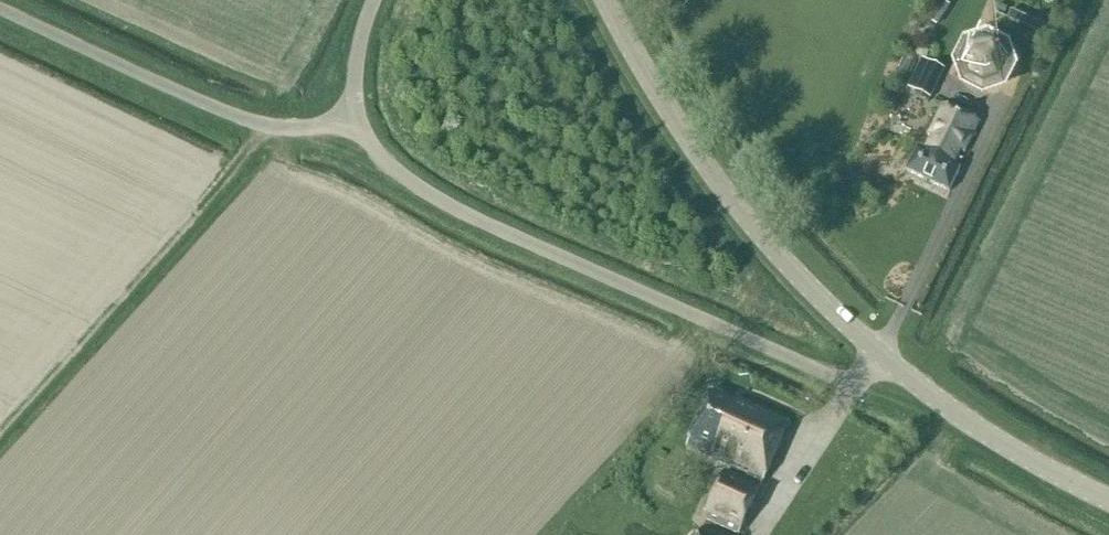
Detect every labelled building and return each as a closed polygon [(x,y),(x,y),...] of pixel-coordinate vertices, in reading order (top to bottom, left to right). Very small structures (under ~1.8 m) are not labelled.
[(1005,52),(988,44),(969,50),(961,67),(967,86),(984,95),(1002,89),(1011,71),(1005,52)] [(944,71),(923,60),(909,88),(930,99),(944,71)] [(917,150),(907,172),(949,193),(960,170),(954,167),(961,153),(965,154),(980,123),(943,106),(928,137),(931,138),(924,153),(917,150)] [(734,404),(711,394),(686,450),(748,477),(762,484),(763,484),(790,424),(736,400),(734,404)] [(738,534),(740,534),(760,490),(760,489),(762,484),(748,477),(745,483),(725,474),(704,520),(738,534)]
